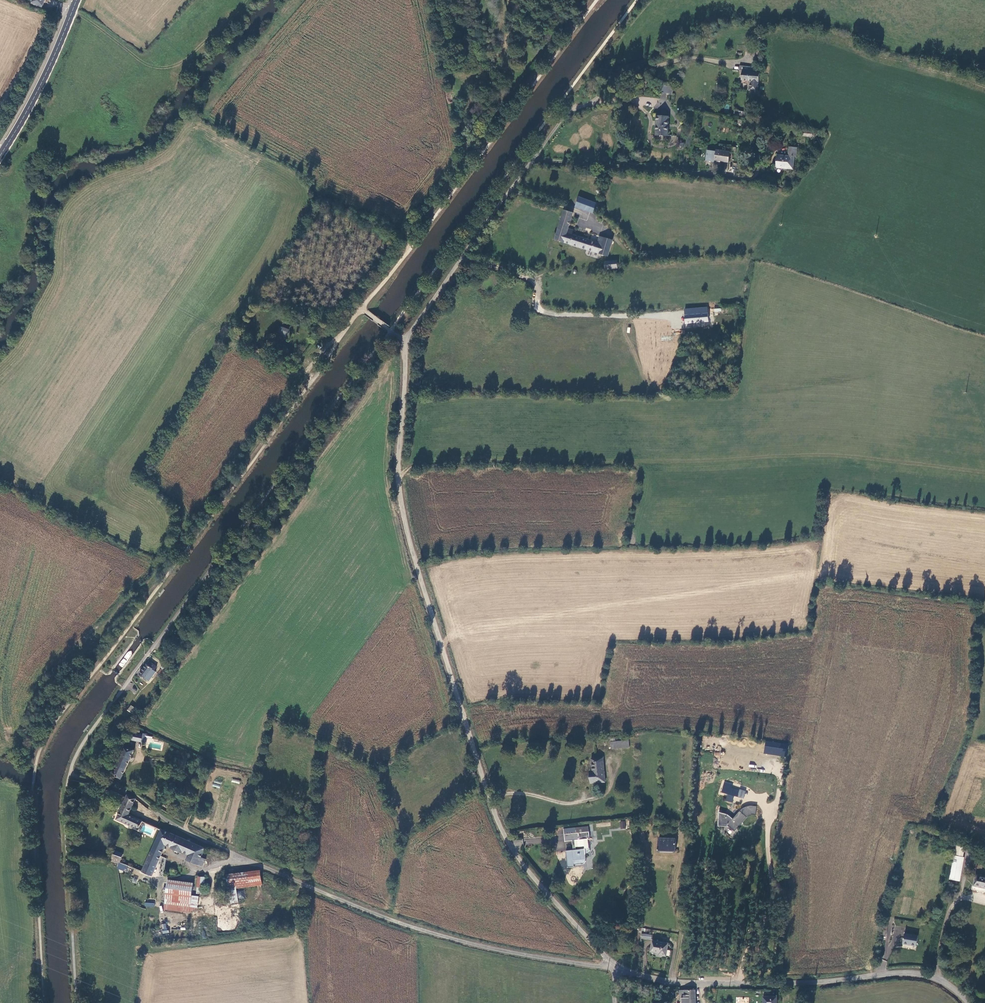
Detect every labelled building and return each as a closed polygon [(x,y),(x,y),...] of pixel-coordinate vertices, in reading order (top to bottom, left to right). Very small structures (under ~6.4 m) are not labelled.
[(30,3),(31,0),(28,0),(27,1),(30,2),(28,6),(40,10),(41,6),(30,3)] [(758,94),(760,74),(752,73),(743,72),(741,80),(753,82),(752,84),(751,86),(749,92),(758,94)] [(666,137),(667,118),(656,118),(655,136),(666,137)] [(777,157),(776,169),(793,170),(794,158),(796,158),(797,148),(789,147),(788,157),(777,157)] [(716,150),(714,161),(729,163),(730,152),(716,150)] [(579,198),(576,207),(596,214),(599,205),(579,198)] [(555,240),(563,242),(607,257),(612,242),(599,237),(597,243),(592,242),(593,239),(589,238),(589,240),(572,235),(573,231),(569,230),(569,228),(568,228),(573,214),(564,211),(555,240)] [(690,306),(685,305),(686,321),(708,319),(708,306),(690,306)] [(281,331),(279,330),(277,334),(280,336),(281,334),(285,335),(287,330),(283,328),(281,331)] [(150,660),(140,674),(149,681),(156,672),(154,670),(158,666),(150,660)] [(174,666),(168,662),(166,665),(167,667),(164,671),(162,673),(165,674),(164,675),(166,677),(168,674),(174,666)] [(126,701),(119,708),(124,712),(130,705),(126,701)] [(139,711),(132,706),(128,711),(135,716),(139,711)] [(128,711),(122,719),(124,720),(128,723),(128,724),(134,716),(128,711)] [(132,734),(129,740),(142,742),(143,736),(132,734)] [(770,754),(781,755),(782,747),(771,746),(770,754)] [(113,775),(121,779),(134,751),(126,749),(113,775)] [(605,781),(603,757),(592,758),(593,770),(590,770),(591,782),(605,781)] [(739,791),(729,787),(727,794),(729,794),(727,801),(732,803),(734,797),(737,798),(739,791)] [(128,795),(117,820),(138,830),(142,821),(128,815),(136,799),(128,795)] [(753,813),(754,806),(744,808),(734,819),(728,816),(720,813),(720,824),(730,826),(736,830),(748,815),(753,813)] [(576,832),(575,827),(565,828),(566,840),(573,839),(574,849),(567,849),(568,866),(574,866),(574,864),(584,863),(586,860),(586,859),(586,853),(588,852),(590,850),(590,847),(589,847),(588,838),(590,838),(590,831),(589,828),(584,828),(584,832),(576,832)] [(206,849),(162,828),(142,872),(152,877),(167,846),(189,856),(186,860),(198,866),(201,858),(206,849)] [(676,837),(659,836),(658,850),(675,851),(676,837)] [(954,855),(963,857),(965,845),(956,843),(954,855)] [(108,852),(106,857),(111,858),(119,862),(123,853),(115,849),(112,854),(108,852)] [(959,880),(963,857),(954,855),(949,879),(959,880)] [(206,861),(201,858),(198,866),(203,868),(206,861)] [(117,869),(127,871),(128,865),(119,863),(117,869)] [(260,884),(259,870),(225,873),(227,888),(234,887),(260,884)] [(977,875),(975,885),(984,888),(984,876),(977,875)] [(204,889),(205,878),(198,877),(196,888),(204,889)] [(166,894),(191,898),(192,896),(193,885),(168,880),(166,894)] [(227,888),(228,902),(235,901),(234,887),(227,888)] [(191,898),(166,894),(164,907),(189,911),(190,906),(191,898)] [(199,897),(192,896),(191,898),(190,906),(197,907),(199,897)] [(918,934),(906,932),(904,943),(917,945),(918,934)] [(668,942),(651,940),(650,951),(659,952),(659,954),(666,955),(668,942)] [(679,989),(680,1000),(682,1000),(682,1002),(696,1002),(696,988),(679,989)]
